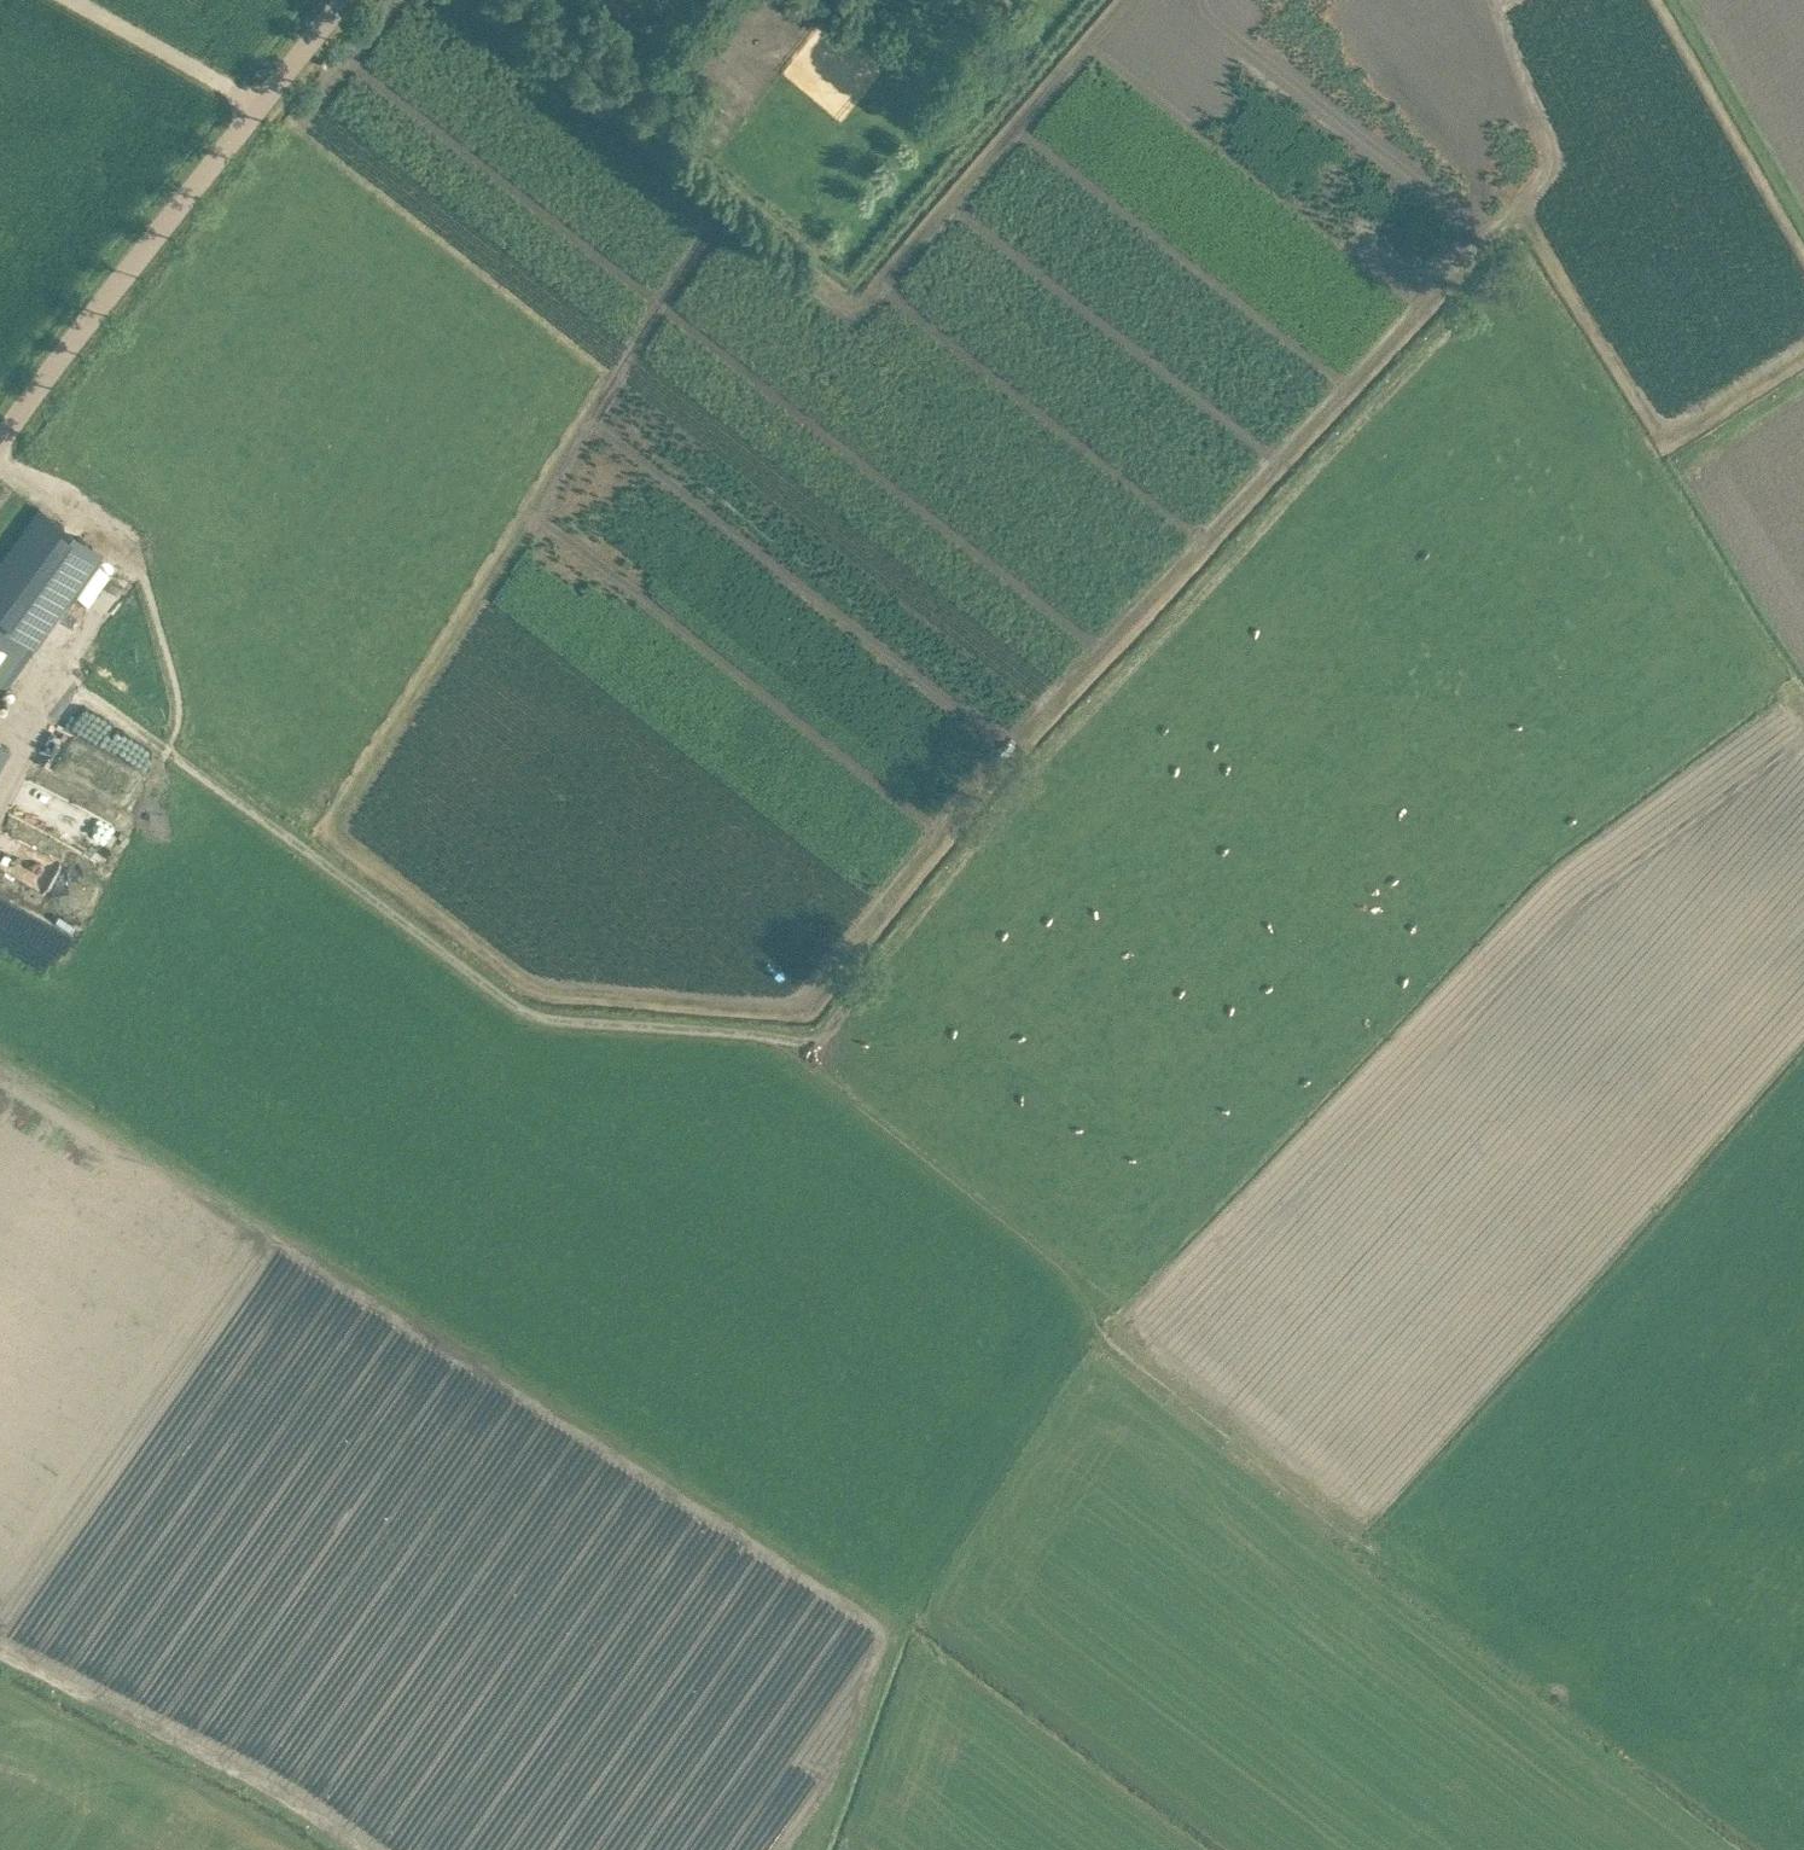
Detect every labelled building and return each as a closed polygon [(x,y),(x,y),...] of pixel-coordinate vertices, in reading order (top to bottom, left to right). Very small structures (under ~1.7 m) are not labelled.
[(103,553),(40,507),(0,562),(0,681),(29,641),(35,646),(103,553)] [(10,747),(0,741),(0,765),(10,747)] [(53,920),(50,933),(75,939),(78,926),(53,920)] [(570,1849),(604,1849),(581,1834),(570,1849)]
